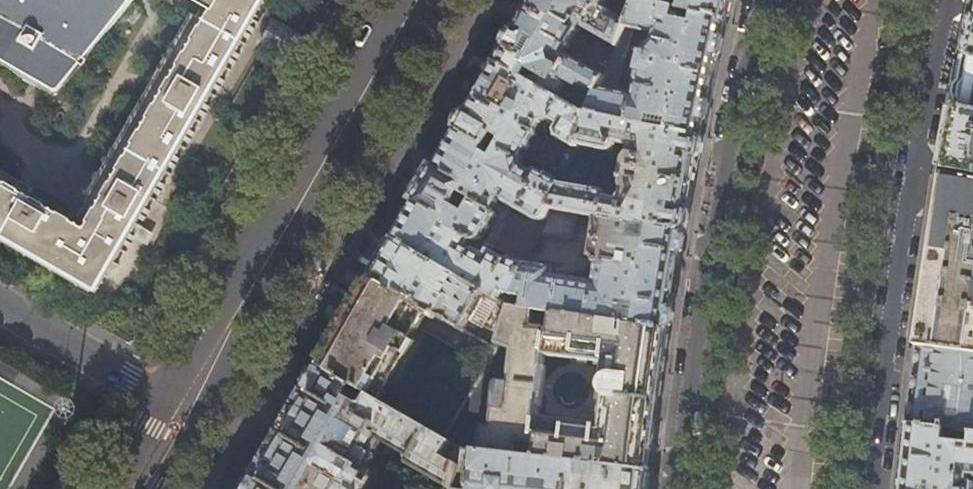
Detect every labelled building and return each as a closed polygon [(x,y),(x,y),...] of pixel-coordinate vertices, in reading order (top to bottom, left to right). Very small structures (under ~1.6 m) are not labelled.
[(7,235),(81,278),(95,254),(117,266),(253,31),(258,22),(235,9),(241,0),(192,0),(206,8),(200,19),(204,22),(84,229),(29,197),(32,190),(0,171),(0,246),(7,235)] [(53,97),(132,0),(0,0),(0,67),(53,97)] [(524,13),(495,64),(531,85),(537,76),(548,82),(542,92),(559,102),(569,87),(595,102),(601,87),(604,80),(570,60),(569,60),(565,57),(583,27),(585,28),(584,29),(585,31),(616,50),(625,28),(627,23),(604,10),(610,0),(532,0),(524,13)] [(636,2),(668,9),(670,0),(637,0),(636,2)] [(683,3),(681,12),(695,14),(726,21),(731,0),(671,0),(683,3)] [(677,11),(668,9),(636,2),(627,23),(625,28),(635,30),(655,35),(654,42),(653,42),(643,51),(635,94),(617,91),(601,87),(595,102),(590,114),(650,127),(652,116),(672,121),(670,131),(701,138),(713,82),(726,21),(695,14),(692,27),(674,22),(677,11)] [(617,91),(635,30),(625,28),(616,50),(604,80),(601,87),(617,91)] [(966,57),(960,84),(956,106),(972,110),(972,58),(966,57)] [(542,92),(531,85),(495,64),(477,95),(457,130),(486,148),(493,136),(502,141),(498,148),(519,161),(522,161),(528,150),(532,152),(544,137),(540,135),(540,133),(538,132),(544,122),(553,121),(560,125),(557,131),(558,136),(576,147),(577,145),(588,119),(559,102),(542,92)] [(956,106),(949,142),(943,175),(972,180),(972,110),(956,106)] [(590,114),(588,119),(577,145),(609,152),(613,152),(616,150),(619,146),(620,143),(625,145),(632,156),(627,165),(625,171),(624,182),(626,193),(620,200),(609,195),(607,191),(603,189),(561,182),(561,183),(550,208),(575,212),(599,217),(683,232),(693,182),(701,138),(670,131),(650,127),(590,114)] [(483,153),(486,148),(457,130),(446,150),(435,167),(433,166),(422,184),(455,203),(460,194),(472,201),(471,201),(505,220),(513,206),(544,224),(550,208),(561,183),(539,170),(534,171),(533,172),(526,169),(526,167),(526,164),(524,162),(522,161),(519,161),(498,148),(492,158),(483,153)] [(943,175),(936,226),(923,310),(917,349),(972,356),(972,180),(943,175)] [(453,207),(455,203),(422,184),(412,201),(415,202),(406,219),(394,240),(484,292),(499,300),(503,292),(506,294),(510,294),(514,295),(527,264),(512,257),(510,258),(509,260),(491,250),(506,225),(506,223),(505,220),(471,201),(464,214),(453,207)] [(571,235),(575,212),(550,208),(544,224),(540,233),(567,236),(571,235)] [(675,284),(683,232),(599,217),(593,255),(596,256),(599,260),(601,261),(598,282),(555,276),(555,269),(527,264),(514,295),(525,297),(524,308),(534,310),(553,313),(606,321),(625,324),(668,331),(675,284)] [(382,261),(372,278),(414,302),(426,283),(434,287),(423,307),(463,330),(484,292),(394,240),(382,261)] [(423,307),(414,302),(372,278),(347,321),(320,368),(380,402),(415,343),(411,340),(419,327),(486,366),(496,349),(463,330),(423,307)] [(606,321),(553,313),(551,329),(533,327),(534,310),(524,308),(510,306),(497,344),(513,348),(510,382),(502,382),(499,383),(498,386),(493,427),(484,426),(480,451),(519,456),(520,442),(540,445),(538,458),(579,464),(590,465),(592,450),(610,452),(609,467),(649,472),(653,436),(668,331),(625,324),(623,337),(604,335),(606,321)] [(917,349),(912,389),(908,425),(972,435),(972,356),(917,349)] [(380,402),(320,368),(291,417),(250,488),(366,488),(372,478),(371,470),(366,467),(367,466),(369,466),(375,455),(374,453),(384,436),(408,451),(407,453),(408,456),(409,458),(410,459),(409,462),(450,486),(462,449),(380,402)] [(908,425),(901,488),(972,488),(972,483),(969,482),(970,478),(972,478),(972,435),(908,425)] [(519,456),(480,451),(473,450),(469,488),(647,488),(649,472),(609,467),(595,465),(593,478),(578,476),(579,464),(538,458),(519,456)]
